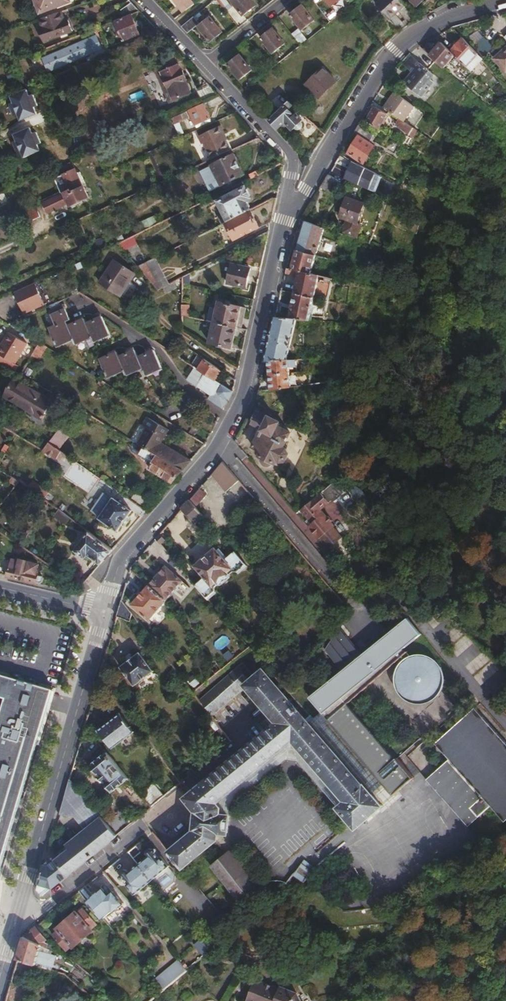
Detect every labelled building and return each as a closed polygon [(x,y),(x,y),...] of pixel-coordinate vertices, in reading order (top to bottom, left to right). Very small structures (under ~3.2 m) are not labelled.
[(42,12),(70,1),(70,0),(38,0),(42,12)] [(182,14),(197,6),(192,0),(171,0),(182,14)] [(244,15),(256,5),(252,0),(232,0),(244,15)] [(407,4),(404,0),(376,0),(374,2),(390,19),(407,4)] [(121,10),(125,18),(133,15),(141,12),(133,3),(121,10)] [(303,5),(291,14),(304,30),(316,20),(303,5)] [(408,7),(389,20),(398,33),(418,19),(408,7)] [(43,29),(39,30),(42,41),(72,30),(69,20),(65,21),(62,11),(40,19),(43,29)] [(125,18),(115,22),(123,43),(141,36),(133,15),(125,18)] [(195,17),(182,27),(189,33),(198,26),(212,41),(223,32),(210,17),(201,24),(195,17)] [(274,28),(262,38),(275,53),(287,44),(274,28)] [(97,37),(43,59),(48,72),(103,50),(97,37)] [(464,38),(451,51),(456,55),(455,56),(467,66),(479,53),(464,38)] [(442,42),(431,56),(444,68),(455,56),(456,55),(451,51),(442,42)] [(497,58),(505,68),(505,50),(497,58)] [(241,55),(229,64),(241,80),(253,70),(241,55)] [(439,78),(412,56),(405,65),(414,72),(405,83),(422,96),(439,78)] [(157,70),(171,103),(192,94),(181,66),(178,67),(175,57),(164,61),(166,66),(157,70)] [(324,68),(307,84),(319,97),(336,81),(324,68)] [(211,86),(198,91),(202,103),(220,96),(211,86)] [(22,90),(5,97),(13,115),(19,119),(19,120),(35,113),(33,106),(36,105),(32,94),(28,96),(25,89),(22,90)] [(386,108),(402,118),(407,121),(416,107),(396,93),(386,108)] [(290,101),(270,120),(279,129),(287,122),(295,130),(305,120),(297,112),(296,114),(289,108),(294,104),(290,101)] [(204,104),(190,110),(197,127),(211,121),(204,104)] [(376,107),(367,121),(380,129),(389,114),(376,107)] [(182,114),(173,118),(176,124),(184,120),(182,114)] [(407,121),(402,118),(399,121),(400,126),(411,133),(415,128),(407,121)] [(360,125),(355,133),(360,136),(350,154),(365,163),(375,146),(371,142),(375,135),(360,125)] [(222,126),(199,136),(202,144),(205,143),(212,159),(230,151),(226,140),(228,139),(222,126)] [(19,159),(39,151),(36,144),(40,143),(35,132),(32,134),(29,127),(13,134),(13,135),(11,142),(19,159)] [(307,138),(302,145),(313,155),(317,148),(307,138)] [(234,154),(212,165),(223,186),(244,175),(234,154)] [(338,188),(342,182),(329,175),(326,181),(338,188)] [(56,196),(45,201),(50,211),(70,202),(71,205),(89,197),(81,179),(69,184),(70,187),(55,194),(56,196)] [(338,188),(326,181),(321,188),(334,195),(338,188)] [(219,201),(229,220),(250,209),(246,200),(252,197),(247,187),(219,201)] [(365,203),(348,197),(342,216),(359,222),(365,203)] [(38,204),(27,209),(30,219),(42,215),(38,204)] [(229,220),(227,221),(237,240),(260,227),(250,209),(229,220)] [(293,250),(298,250),(317,254),(326,227),(307,222),(300,245),(295,244),(293,250)] [(298,250),(292,269),(301,271),(301,270),(311,272),(316,257),(323,259),(324,256),(317,254),(298,250)] [(141,264),(155,292),(169,284),(155,257),(141,264)] [(115,261),(101,281),(120,294),(134,274),(115,261)] [(233,266),(229,285),(248,290),(253,271),(233,266)] [(292,269),(287,268),(286,273),(300,275),(296,293),(315,297),(318,284),(332,288),(334,277),(321,275),(320,274),(311,272),(301,270),(301,271),(292,269)] [(36,282),(16,290),(26,314),(46,306),(36,282)] [(338,289),(332,288),(329,300),(335,301),(338,289)] [(296,293),(290,318),(297,319),(310,320),(315,297),(296,293)] [(221,303),(217,323),(242,329),(247,309),(221,303)] [(85,321),(90,332),(93,337),(101,333),(109,330),(101,314),(85,321)] [(83,316),(67,323),(72,334),(74,339),(82,336),(90,332),(85,321),(83,316)] [(265,361),(270,361),(288,359),(297,319),(290,318),(275,317),(271,337),(265,361)] [(64,318),(48,325),(55,341),(63,338),(72,334),(67,323),(64,318)] [(242,329),(217,323),(212,343),(235,348),(237,336),(241,337),(242,329)] [(10,331),(0,347),(0,353),(17,363),(29,343),(10,331)] [(40,341),(33,353),(41,358),(48,346),(40,341)] [(204,371),(215,378),(221,370),(183,345),(177,354),(204,371)] [(156,347),(140,354),(145,365),(148,370),(156,367),(163,363),(156,347)] [(137,349),(122,356),(127,367),(129,373),(138,369),(145,365),(140,354),(137,349)] [(120,351),(102,358),(109,375),(118,371),(127,367),(122,356),(120,351)] [(270,361),(271,375),(289,372),(288,367),(297,366),(296,358),(288,359),(270,361)] [(26,366),(22,373),(30,378),(34,371),(26,366)] [(215,378),(204,371),(197,383),(212,393),(211,395),(213,400),(225,407),(230,399),(233,390),(215,378)] [(289,372),(271,375),(271,390),(290,387),(289,372)] [(16,378),(5,395),(43,419),(54,402),(16,378)] [(270,418),(259,413),(254,423),(264,429),(254,447),(264,452),(261,457),(264,459),(264,461),(264,463),(265,464),(267,465),(269,466),(271,466),(273,463),(275,464),(278,460),(280,461),(285,460),(289,453),(287,448),(285,447),(292,433),(278,425),(279,421),(271,417),(270,418)] [(146,446),(158,453),(164,443),(162,442),(170,430),(148,417),(143,424),(147,426),(138,441),(146,446)] [(193,424),(189,431),(194,434),(198,427),(193,424)] [(61,429),(51,442),(59,448),(69,435),(61,429)] [(51,442),(45,448),(61,458),(66,453),(59,448),(51,442)] [(167,445),(161,455),(184,468),(191,460),(167,445)] [(172,481),(184,468),(161,455),(158,453),(146,446),(140,456),(154,464),(151,468),(172,481)] [(224,462),(213,474),(229,491),(241,481),(224,462)] [(13,475),(7,482),(14,488),(21,479),(13,475)] [(256,498),(242,482),(236,487),(250,503),(256,498)] [(201,488),(184,508),(196,522),(203,515),(196,505),(206,494),(201,488)] [(129,497),(134,501),(147,510),(152,503),(135,490),(129,497)] [(344,491),(310,519),(321,532),(318,535),(329,548),(332,546),(337,551),(347,543),(342,537),(345,535),(331,518),(341,509),(343,511),(353,502),(344,491)] [(115,498),(101,516),(119,531),(134,511),(141,516),(147,510),(134,501),(129,508),(115,498)] [(62,509),(57,516),(69,524),(74,518),(62,509)] [(113,548),(92,531),(79,550),(90,558),(92,555),(101,562),(113,548)] [(157,539),(162,544),(166,540),(161,535),(157,539)] [(157,539),(152,545),(161,556),(167,550),(162,544),(157,539)] [(206,577),(197,584),(209,597),(216,591),(216,587),(219,584),(223,585),(231,579),(231,574),(235,571),(239,572),(244,567),(245,568),(248,566),(236,552),(226,559),(217,548),(197,565),(203,571),(206,577)] [(24,580),(48,585),(48,584),(49,582),(51,580),(49,577),(44,576),(44,574),(43,574),(43,565),(0,555),(0,574),(24,580)] [(166,566),(150,584),(167,600),(184,581),(166,566)] [(150,584),(134,604),(151,618),(167,600),(150,584)] [(123,599),(118,617),(130,621),(133,612),(123,599)] [(196,831),(171,852),(184,868),(184,867),(218,840),(219,832),(228,833),(230,816),(221,815),(221,807),(217,803),(295,740),(348,802),(340,808),(357,828),(383,805),(373,794),(386,783),(396,795),(403,788),(400,785),(405,781),(408,784),(416,777),(381,737),(352,702),(347,696),(395,657),(399,661),(401,664),(399,669),(398,674),(398,679),(399,686),(402,693),(407,698),(414,701),(423,701),(431,699),(437,694),(440,689),(443,683),(443,677),(442,671),(438,664),(433,659),(427,656),(421,655),(416,655),(410,657),(404,650),(422,635),(408,618),(363,655),(341,628),(326,651),(343,673),(303,706),(315,721),(311,724),(264,670),(255,678),(243,664),(201,701),(212,715),(247,685),(273,716),(268,720),(274,727),(187,798),(198,812),(197,813),(195,829),(196,831)] [(140,652),(122,667),(137,685),(155,670),(140,652)] [(352,702),(399,661),(395,657),(347,696),(352,702)] [(40,737),(54,689),(0,673),(0,696),(5,697),(0,715),(0,885),(43,738),(40,737)] [(437,743),(451,758),(493,805),(505,819),(505,740),(476,706),(437,743)] [(121,713),(99,730),(113,747),(135,730),(121,713)] [(107,752),(91,765),(113,790),(129,777),(107,752)] [(493,805),(451,758),(428,778),(469,825),(493,805)] [(102,816),(71,779),(63,805),(70,807),(87,827),(100,816),(101,817),(102,816)] [(122,810),(107,822),(118,836),(133,823),(122,810)] [(104,823),(59,860),(71,875),(118,836),(107,822),(104,818),(101,820),(104,823)] [(137,845),(129,851),(134,857),(142,851),(137,845)] [(149,855),(140,864),(153,880),(168,866),(170,865),(163,856),(161,857),(157,853),(158,852),(158,851),(157,850),(156,849),(154,850),(150,848),(148,850),(148,854),(149,855)] [(227,854),(212,866),(242,902),(257,889),(227,854)] [(295,874),(306,882),(316,867),(305,859),(295,874)] [(42,879),(39,889),(45,896),(71,875),(59,860),(50,868),(46,866),(42,879)] [(153,880),(140,864),(130,872),(129,870),(127,869),(125,869),(123,871),(123,875),(121,876),(123,878),(125,878),(129,883),(127,884),(136,894),(153,880)] [(175,881),(175,874),(168,866),(153,880),(163,891),(175,881)] [(87,886),(81,891),(103,918),(113,909),(115,911),(125,903),(115,891),(111,887),(107,890),(104,887),(99,892),(97,890),(93,893),(87,886)] [(286,888),(280,893),(297,906),(302,900),(286,888)] [(77,910),(57,927),(59,929),(54,933),(68,950),(73,946),(75,948),(95,931),(93,928),(99,924),(85,907),(79,912),(77,910)] [(21,952),(18,960),(38,965),(38,962),(54,967),(57,955),(59,950),(46,946),(47,940),(38,926),(25,936),(21,952)] [(156,978),(166,989),(187,969),(178,959),(156,978)] [(291,988),(282,984),(281,986),(256,977),(247,1000),(279,1000),(291,988)] [(279,1000),(305,1000),(300,991),(291,988),(279,1000)]
